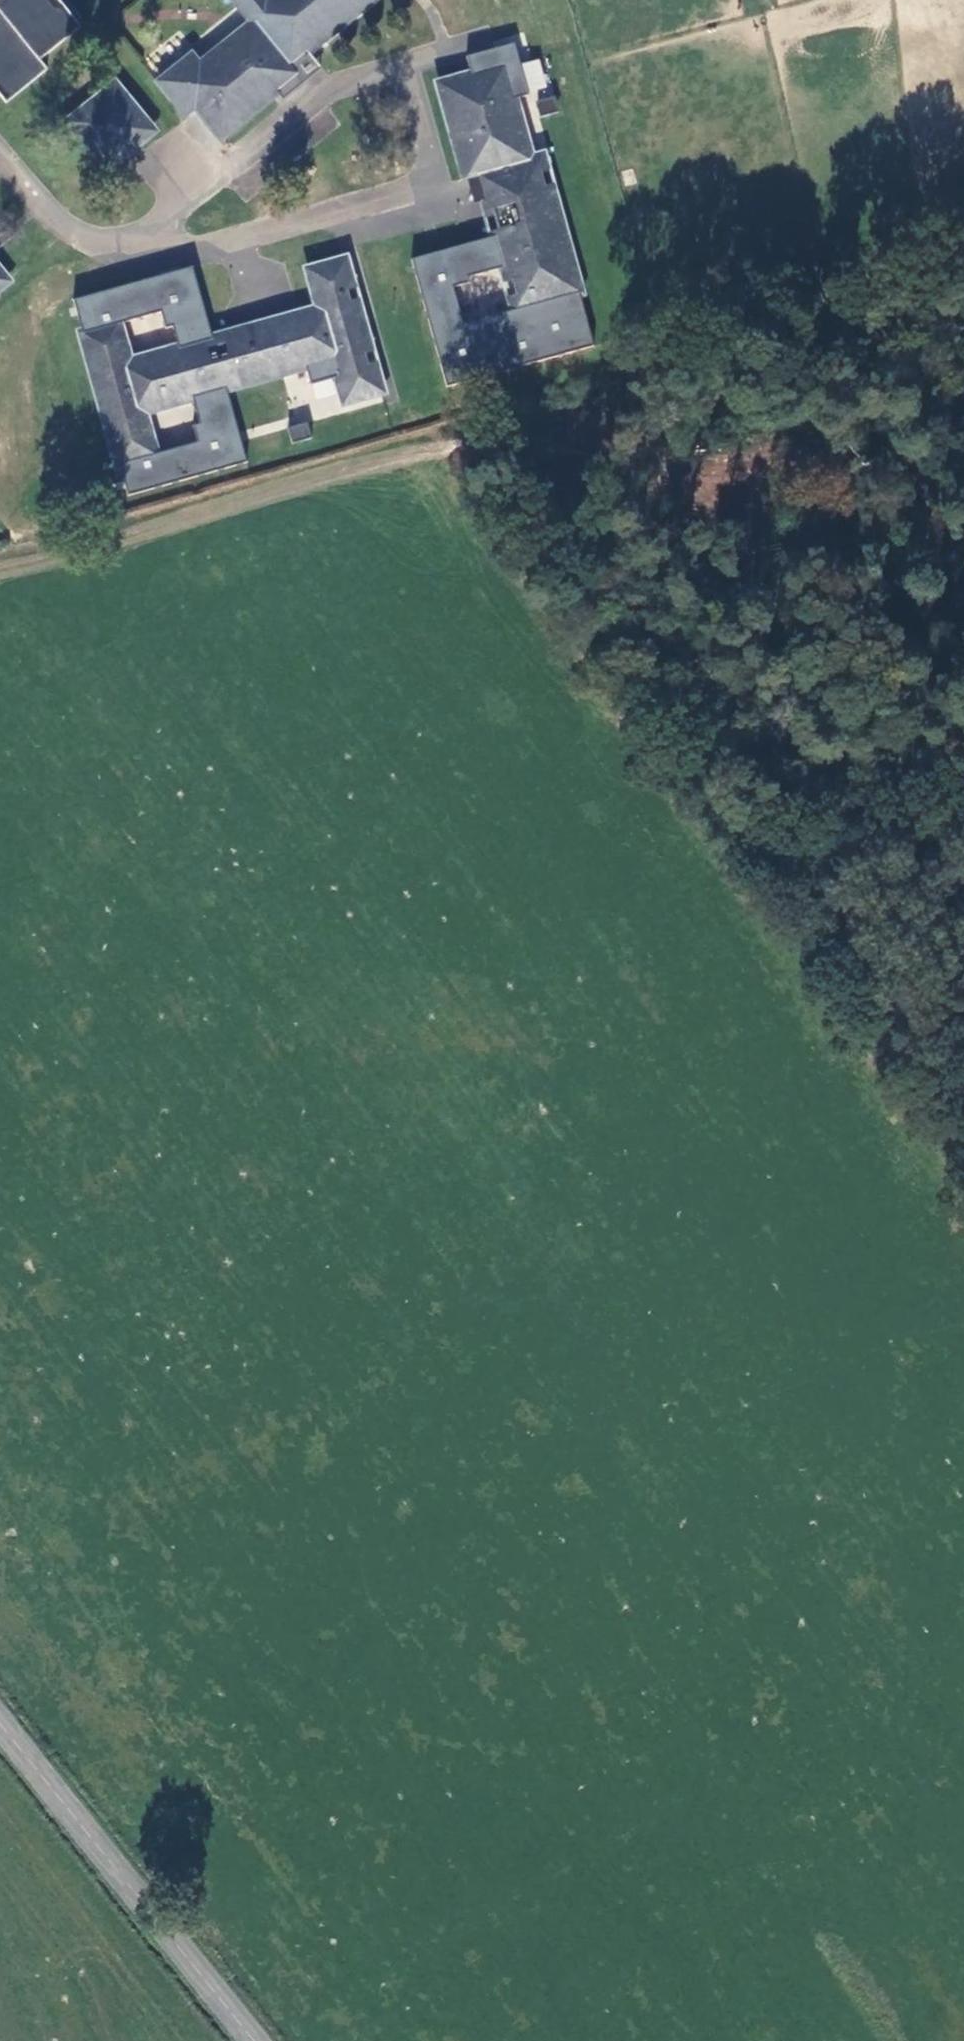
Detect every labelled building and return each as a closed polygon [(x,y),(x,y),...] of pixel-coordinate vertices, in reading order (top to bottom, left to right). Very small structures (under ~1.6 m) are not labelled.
[(6,102),(48,69),(40,60),(80,28),(58,0),(0,0),(0,96),(6,102)] [(222,134),(276,90),(283,99),(305,82),(287,59),(304,46),(307,49),(308,49),(323,37),(320,33),(331,24),(334,27),(350,15),(347,11),(359,2),(361,5),(368,0),(233,0),(237,5),(241,2),(257,21),(202,65),(192,52),(157,80),(186,116),(199,105),(222,134)] [(530,160),(504,67),(441,85),(466,178),(478,176),(488,211),(493,209),(501,234),(496,235),(509,281),(513,279),(521,307),(538,303),(537,301),(540,300),(541,302),(543,302),(543,299),(545,299),(546,301),(578,292),(549,187),(545,188),(536,159),(530,160)] [(116,87),(71,123),(106,167),(123,154),(119,149),(131,140),(135,144),(150,131),(116,87)] [(635,169),(623,172),(627,187),(639,184),(635,169)] [(117,325),(82,335),(90,363),(94,362),(98,374),(94,375),(108,425),(112,424),(115,436),(111,437),(119,464),(153,453),(146,427),(143,428),(139,413),(336,358),(340,372),(338,373),(346,400),(381,390),(373,364),(368,366),(365,353),(369,352),(354,300),(350,301),(347,290),(351,289),(344,262),(310,271),(317,299),(320,298),(323,309),(124,365),(122,353),(125,353),(117,325)] [(554,370),(548,372),(553,390),(558,388),(554,370)] [(293,441),(311,436),(307,421),(288,427),(293,441)]
